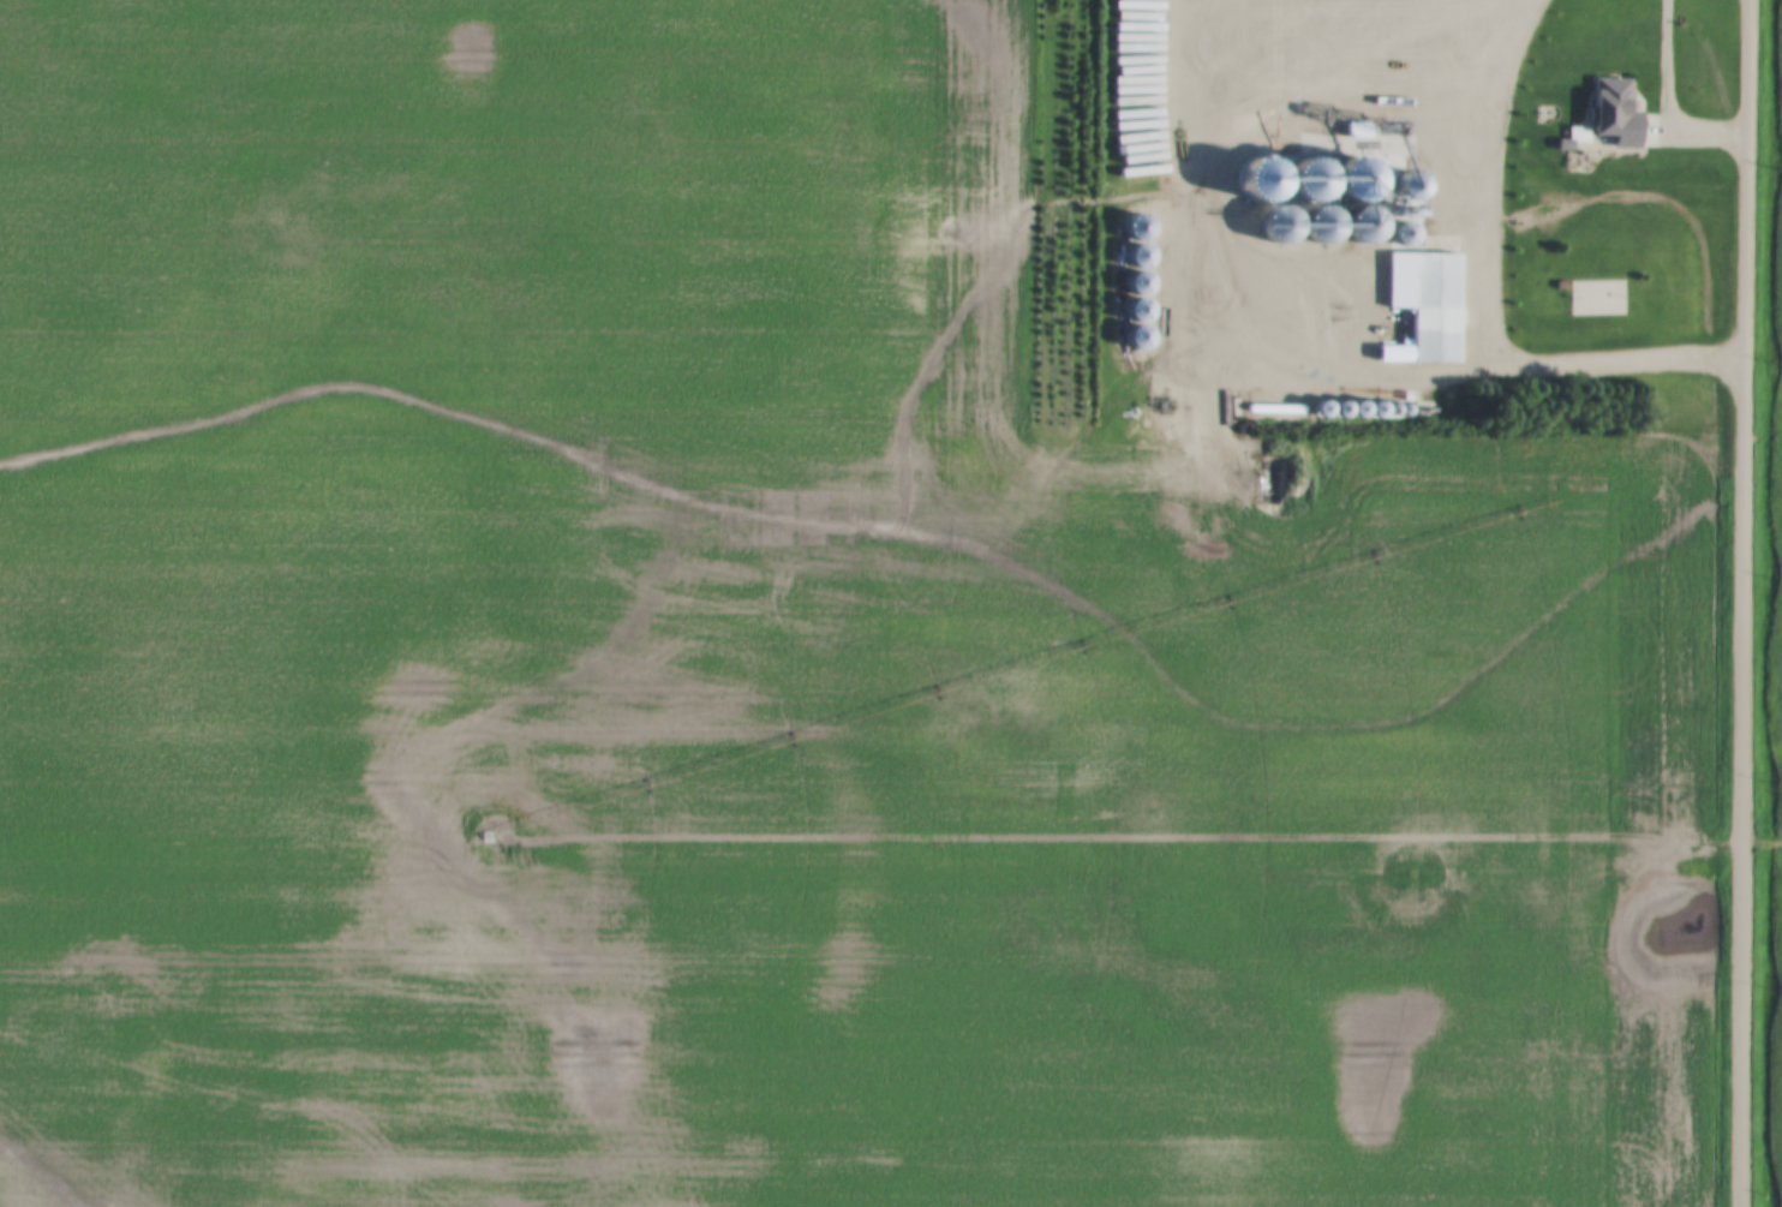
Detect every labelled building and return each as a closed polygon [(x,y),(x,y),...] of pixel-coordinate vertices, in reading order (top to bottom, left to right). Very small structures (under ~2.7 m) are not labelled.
[(1635,79),(1597,79),(1596,140),(1618,140),(1618,148),(1646,148),(1646,110),(1635,110),(1635,79)] [(1571,282),(1571,315),(1621,315),(1621,282),(1571,282)]
